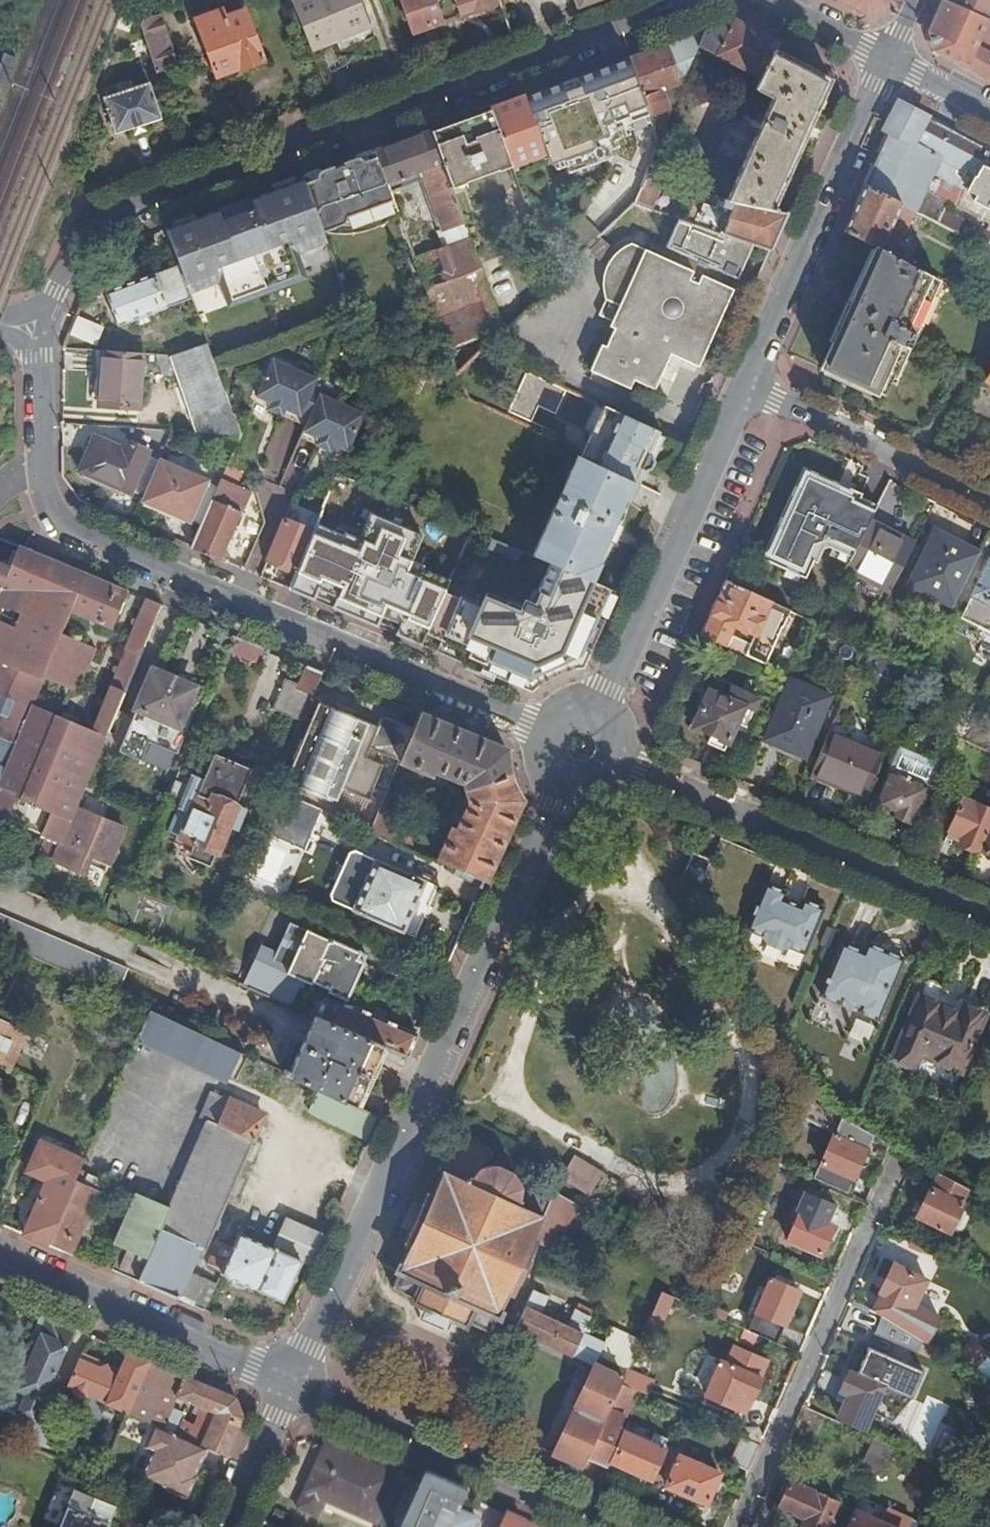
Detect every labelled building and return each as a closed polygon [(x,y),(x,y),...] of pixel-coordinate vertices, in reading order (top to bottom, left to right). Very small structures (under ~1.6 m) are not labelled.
[(313,50),(372,25),(362,0),(298,0),(294,2),(313,50)] [(444,21),(437,0),(404,0),(415,31),(444,21)] [(462,13),(499,0),(458,0),(462,13)] [(989,79),(989,52),(979,47),(989,22),(989,20),(945,0),(936,21),(931,32),(937,51),(974,70),(989,79)] [(945,0),(989,20),(989,0),(945,0)] [(223,10),(196,21),(217,76),(240,67),(242,69),(264,61),(245,11),(225,17),(223,10)] [(141,22),(141,23),(144,34),(157,73),(177,67),(159,15),(142,20),(141,22)] [(777,50),(781,42),(736,19),(705,30),(700,45),(762,79),(757,90),(774,97),(729,200),(773,209),(832,79),(777,50)] [(157,73),(144,34),(133,37),(135,45),(131,47),(142,78),(157,73)] [(680,79),(666,44),(655,48),(629,58),(650,115),(668,109),(662,90),(668,88),(670,93),(675,92),(673,86),(678,84),(680,79)] [(650,115),(629,58),(574,78),(526,96),(541,137),(547,152),(568,145),(563,133),(618,112),(627,135),(606,143),(619,178),(637,171),(643,187),(644,184),(649,173),(660,144),(650,115)] [(120,93),(104,99),(117,133),(161,118),(148,84),(134,88),(131,82),(118,86),(120,93)] [(541,137),(526,96),(509,103),(492,109),(493,112),(511,162),(531,154),(528,142),(541,137)] [(887,126),(889,127),(902,103),(900,101),(887,126)] [(889,127),(892,129),(936,152),(949,128),(902,103),(889,127)] [(445,128),(446,129),(463,176),(473,173),(475,179),(490,174),(489,171),(511,163),(511,162),(493,112),(462,123),(462,122),(460,123),(461,125),(457,127),(455,130),(457,135),(452,137),(448,127),(445,128)] [(936,152),(943,156),(976,173),(979,175),(984,164),(989,152),(989,150),(949,128),(936,152)] [(446,129),(432,134),(451,185),(465,180),(463,176),(446,129)] [(936,152),(892,129),(878,160),(875,168),(867,184),(917,209),(918,210),(943,156),(936,152)] [(450,354),(457,373),(481,350),(503,329),(451,185),(432,134),(431,131),(404,141),(377,151),(378,157),(383,167),(388,183),(412,175),(422,170),(444,228),(453,225),(458,238),(461,237),(463,244),(425,257),(416,260),(450,354)] [(357,158),(348,162),(350,167),(360,164),(364,173),(383,167),(378,157),(366,162),(363,161),(357,158)] [(306,184),(323,231),(333,234),(344,235),(355,235),(362,234),(371,231),(378,228),(388,222),(399,214),(388,183),(383,167),(364,173),(360,164),(350,167),(348,162),(340,165),(332,168),(334,174),(320,179),(306,184)] [(976,173),(968,189),(978,195),(975,199),(989,208),(989,167),(984,164),(979,175),(976,173)] [(332,168),(323,171),(320,179),(334,174),(332,168)] [(422,170),(412,175),(432,232),(444,228),(422,170)] [(663,190),(667,179),(649,173),(644,184),(663,190)] [(295,246),(325,235),(323,231),(306,184),(304,178),(268,191),(251,197),(255,208),(223,220),(219,209),(201,216),(165,229),(179,265),(187,285),(217,274),(224,294),(302,265),(295,246)] [(917,209),(867,184),(855,211),(847,229),(880,246),(897,255),(917,209)] [(788,213),(773,209),(729,200),(727,201),(720,198),(716,206),(705,203),(703,208),(693,205),(688,221),(755,244),(772,249),(778,236),(788,213)] [(924,213),(989,248),(989,230),(931,200),(924,213)] [(681,218),(668,247),(663,257),(631,244),(619,252),(613,258),(608,265),(605,276),(603,289),(605,302),(600,315),(613,321),(610,327),(616,329),(607,348),(602,346),(590,370),(631,388),(635,380),(656,389),(673,354),(700,366),(740,278),(755,244),(688,221),(681,218)] [(407,234),(416,260),(425,257),(416,231),(407,234)] [(897,255),(880,246),(824,367),(878,393),(888,372),(897,376),(910,346),(912,346),(917,334),(916,333),(941,278),(897,255)] [(554,279),(565,268),(561,257),(548,262),(554,279)] [(169,307),(192,299),(187,285),(179,265),(157,274),(155,273),(106,291),(120,327),(169,309),(169,307)] [(307,277),(302,265),(224,294),(228,306),(307,277)] [(75,318),(69,334),(98,345),(104,329),(75,318)] [(197,431),(243,434),(208,342),(174,355),(157,353),(165,375),(175,371),(197,431)] [(142,355),(105,352),(101,407),(139,410),(142,355)] [(307,402),(314,386),(319,374),(302,367),(300,372),(273,361),(258,398),(273,404),(286,410),(301,416),(307,402)] [(557,414),(568,389),(528,371),(510,412),(533,423),(541,407),(557,414)] [(325,386),(324,390),(317,406),(310,420),(307,427),(322,434),(336,439),(351,446),(367,409),(340,398),(342,393),(325,386)] [(324,390),(314,386),(307,402),(317,406),(324,390)] [(317,406),(307,402),(301,416),(310,420),(317,406)] [(679,457),(685,442),(599,402),(587,428),(593,431),(587,443),(648,470),(660,476),(664,466),(679,457)] [(286,410),(273,404),(270,411),(284,418),(286,410)] [(333,447),(336,439),(322,434),(319,441),(333,447)] [(115,486),(127,491),(132,493),(151,451),(126,440),(122,448),(96,436),(81,471),(115,486)] [(641,485),(648,470),(587,443),(581,458),(637,485),(641,485)] [(629,501),(637,485),(580,459),(561,501),(560,500),(555,513),(556,513),(536,557),(547,561),(594,581),(601,564),(598,563),(627,499),(629,501)] [(203,526),(215,501),(221,486),(160,460),(143,501),(203,526)] [(877,512),(893,480),(878,472),(862,505),(877,512)] [(863,491),(829,476),(817,500),(810,497),(801,518),(806,521),(803,528),(828,539),(831,533),(842,537),(863,491)] [(215,501),(243,513),(252,492),(223,480),(221,486),(215,501)] [(125,497),(127,491),(115,486),(113,492),(125,497)] [(216,557),(227,562),(230,554),(225,553),(243,513),(215,501),(203,526),(194,548),(216,557)] [(423,646),(447,589),(451,581),(409,563),(422,533),(366,509),(354,537),(319,522),(315,532),(298,571),(290,589),(423,646)] [(298,571),(315,532),(286,520),(271,559),(298,571)] [(892,592),(916,544),(872,521),(847,569),(892,592)] [(955,606),(982,553),(938,531),(911,583),(955,606)] [(246,556),(251,559),(261,536),(256,534),(246,556)] [(20,545),(10,568),(0,592),(0,661),(44,679),(46,674),(61,637),(72,611),(88,573),(54,559),(20,545)] [(594,581),(547,561),(531,600),(521,596),(516,608),(451,581),(447,589),(423,646),(529,691),(541,679),(562,669),(586,667),(618,591),(594,581)] [(10,568),(0,564),(0,592),(10,568)] [(964,618),(989,630),(989,566),(964,618)] [(113,628),(128,591),(88,573),(72,611),(113,628)] [(794,610),(728,579),(715,608),(703,635),(728,646),(737,624),(757,633),(753,643),(735,635),(730,647),(768,663),(785,626),(786,627),(794,610)] [(126,690),(162,605),(148,599),(114,686),(126,690)] [(258,662),(264,647),(237,636),(231,651),(258,662)] [(46,674),(79,688),(95,651),(61,637),(46,674)] [(0,784),(0,816),(2,818),(52,838),(63,843),(77,808),(126,690),(114,686),(95,729),(67,718),(34,705),(44,679),(0,661),(0,735),(17,743),(6,769),(0,784)] [(309,666),(302,683),(288,677),(275,707),(304,719),(313,696),(323,672),(309,666)] [(205,692),(155,671),(121,752),(143,761),(151,742),(178,754),(205,692)] [(34,705),(67,718),(79,688),(46,674),(44,679),(34,705)] [(791,678),(767,732),(788,741),(787,746),(807,755),(833,696),(791,678)] [(730,698),(712,690),(701,714),(697,717),(694,724),(695,730),(704,734),(707,733),(713,736),(710,742),(727,750),(739,723),(748,727),(760,699),(735,687),(730,698)] [(973,729),(986,704),(976,699),(960,737),(968,741),(969,739),(973,729)] [(371,748),(402,761),(416,728),(386,715),(383,718),(378,726),(320,702),(288,780),(299,785),(299,787),(307,790),(308,795),(310,797),(315,797),(318,795),(326,799),(326,796),(338,801),(344,789),(370,800),(384,764),(367,757),(371,748)] [(469,791),(511,774),(509,762),(508,749),(471,734),(422,713),(416,728),(402,761),(433,774),(435,770),(448,775),(447,779),(454,782),(456,779),(466,783),(469,791)] [(973,729),(969,739),(985,747),(989,738),(989,737),(973,729)] [(6,769),(17,743),(0,735),(0,767),(6,769)] [(865,800),(880,764),(826,742),(809,780),(846,795),(848,792),(865,800)] [(896,806),(894,812),(915,821),(939,766),(934,764),(935,761),(900,747),(892,769),(897,772),(893,781),(888,779),(879,799),(896,806)] [(194,775),(169,832),(182,838),(182,839),(195,845),(194,847),(198,849),(194,857),(210,865),(215,854),(219,856),(231,827),(237,830),(246,811),(239,808),(236,807),(252,772),(218,757),(208,781),(194,775)] [(897,772),(892,769),(888,779),(893,781),(897,772)] [(475,875),(488,881),(502,850),(524,800),(516,785),(511,774),(469,791),(472,801),(467,811),(463,810),(461,816),(465,818),(459,831),(454,829),(440,859),(475,875)] [(275,787),(257,829),(305,850),(324,808),(275,787)] [(373,830),(374,830),(414,848),(401,819),(390,790),(373,830)] [(965,798),(950,835),(965,842),(967,845),(976,849),(978,848),(981,848),(989,826),(989,808),(965,798)] [(877,805),(894,812),(896,806),(879,799),(877,805)] [(127,829),(77,808),(63,843),(52,838),(44,856),(59,862),(59,863),(87,875),(91,866),(94,857),(112,864),(127,829)] [(427,882),(357,850),(351,852),(332,895),(335,902),(405,932),(427,882)] [(713,860),(694,852),(685,875),(704,883),(708,873),(713,860)] [(108,873),(112,864),(94,857),(91,866),(108,873)] [(473,881),(485,887),(488,881),(475,875),(473,881)] [(0,879),(0,941),(28,953),(120,993),(142,940),(102,923),(29,892),(0,879)] [(789,892),(767,883),(748,928),(765,934),(764,936),(769,943),(782,949),(783,947),(789,948),(792,946),(807,952),(826,907),(805,899),(802,906),(786,899),(789,892)] [(274,969),(280,972),(298,927),(292,925),(274,969)] [(357,980),(371,986),(378,969),(364,964),(365,962),(342,953),(345,946),(330,939),(328,941),(298,927),(280,972),(312,986),(313,981),(319,984),(330,989),(329,992),(348,1000),(357,980)] [(876,959),(842,945),(822,996),(840,1004),(842,1000),(860,1008),(859,1011),(878,1019),(903,959),(885,952),(879,953),(876,959)] [(342,953),(365,962),(368,956),(345,946),(342,953)] [(240,983),(270,996),(275,984),(256,976),(254,979),(244,975),(240,983)] [(928,985),(923,987),(892,1061),(936,1081),(939,1074),(950,1079),(954,1079),(959,1076),(985,1016),(964,1007),(967,1000),(933,985),(928,985)] [(385,1045),(409,1056),(417,1039),(419,1034),(346,1002),(326,998),(316,1016),(318,1016),(385,1045)] [(151,1013),(142,1031),(232,1074),(241,1055),(151,1013)] [(316,1016),(290,1073),(358,1106),(385,1045),(318,1016),(316,1016)] [(13,1068),(28,1033),(0,1020),(0,1062),(13,1068)] [(358,1106),(290,1073),(289,1077),(321,1091),(311,1111),(369,1137),(379,1115),(358,1106)] [(824,1108),(810,1086),(798,1112),(836,1134),(822,1164),(855,1178),(874,1136),(852,1123),(824,1108)] [(203,1119),(210,1122),(255,1142),(266,1117),(231,1102),(232,1100),(214,1093),(203,1119)] [(173,1208),(141,1282),(198,1307),(209,1279),(193,1273),(200,1256),(206,1259),(255,1142),(210,1122),(173,1208)] [(578,1202),(556,1189),(553,1195),(525,1184),(516,1172),(507,1166),(499,1163),(490,1163),(483,1166),(492,1148),(457,1133),(440,1170),(445,1172),(435,1193),(430,1192),(418,1219),(406,1244),(410,1246),(399,1270),(401,1270),(393,1286),(415,1297),(414,1300),(431,1308),(442,1313),(456,1319),(467,1325),(469,1322),(491,1332),(497,1317),(500,1317),(510,1293),(514,1294),(538,1242),(555,1250),(578,1202)] [(48,1181),(26,1234),(50,1244),(78,1181),(86,1161),(43,1142),(30,1172),(48,1181)] [(565,1168),(561,1178),(556,1189),(578,1202),(583,1205),(594,1180),(565,1168)] [(78,1181),(50,1244),(74,1255),(102,1191),(98,1190),(103,1179),(90,1173),(85,1184),(78,1181)] [(968,1188),(941,1173),(934,1189),(930,1188),(918,1216),(951,1232),(964,1204),(962,1202),(968,1188)] [(806,1192),(798,1210),(801,1212),(789,1240),(822,1255),(834,1226),(828,1223),(836,1205),(806,1192)] [(130,1251),(120,1275),(140,1284),(141,1282),(173,1208),(140,1193),(117,1245),(130,1251)] [(303,1261),(315,1266),(328,1237),(289,1220),(276,1249),(241,1234),(235,1247),(220,1241),(211,1266),(224,1272),(224,1273),(286,1301),(303,1261)] [(748,1225),(741,1240),(752,1245),(759,1229),(748,1225)] [(874,1311),(926,1343),(938,1316),(915,1304),(927,1280),(895,1264),(881,1293),(883,1294),(874,1311)] [(771,1279),(749,1331),(776,1343),(784,1324),(785,1325),(799,1292),(771,1279)] [(534,1290),(515,1329),(572,1355),(574,1355),(595,1365),(605,1343),(588,1336),(591,1329),(586,1327),(591,1317),(576,1310),(568,1327),(541,1314),(548,1297),(534,1290)] [(662,1293),(652,1315),(663,1319),(673,1297),(662,1293)] [(442,1313),(431,1308),(425,1320),(449,1332),(456,1319),(442,1313)] [(77,1327),(51,1315),(20,1389),(17,1388),(11,1391),(5,1404),(7,1411),(27,1419),(27,1421),(28,1423),(30,1425),(32,1425),(34,1425),(36,1424),(43,1408),(77,1327)] [(971,1370),(989,1352),(972,1341),(958,1362),(971,1370)] [(728,1364),(722,1362),(708,1395),(735,1408),(742,1393),(753,1398),(761,1379),(760,1378),(767,1361),(736,1347),(728,1364)] [(150,1359),(130,1350),(120,1374),(113,1371),(110,1363),(102,1366),(97,1364),(99,1359),(83,1352),(69,1385),(73,1387),(72,1389),(80,1396),(90,1397),(91,1394),(108,1402),(108,1403),(128,1412),(150,1359)] [(150,1359),(128,1412),(157,1424),(165,1428),(178,1396),(203,1407),(195,1425),(189,1423),(187,1431),(174,1425),(172,1431),(206,1447),(227,1456),(238,1432),(244,1417),(237,1397),(194,1378),(150,1359)] [(528,1442),(524,1451),(579,1475),(590,1452),(621,1383),(628,1369),(628,1367),(618,1362),(613,1373),(595,1365),(554,1453),(528,1442)] [(628,1369),(621,1383),(638,1391),(648,1396),(654,1382),(628,1369)] [(884,1386),(850,1372),(842,1392),(849,1396),(840,1418),(865,1430),(884,1386)] [(621,1383),(590,1452),(652,1480),(653,1476),(661,1480),(672,1455),(664,1452),(665,1450),(626,1433),(625,1434),(619,1431),(638,1391),(621,1383)] [(43,1408),(36,1424),(27,1444),(44,1451),(57,1423),(53,1421),(57,1414),(43,1408)] [(826,1417),(805,1408),(795,1430),(817,1440),(826,1417)] [(165,1428),(157,1424),(148,1445),(156,1449),(146,1476),(188,1494),(195,1476),(194,1475),(206,1447),(172,1431),(165,1428)] [(966,1424),(955,1450),(989,1468),(989,1436),(966,1424)] [(750,1471),(761,1446),(741,1437),(730,1461),(750,1471)] [(882,1472),(894,1447),(874,1438),(863,1463),(882,1472)] [(398,1477),(328,1446),(300,1508),(318,1516),(325,1500),(378,1523),(385,1508),(394,1513),(398,1502),(389,1497),(398,1477)] [(680,1458),(681,1456),(684,1450),(676,1446),(672,1455),(680,1458)] [(672,1455),(661,1480),(668,1483),(667,1486),(706,1504),(720,1473),(681,1456),(680,1458),(672,1455)] [(405,1526),(477,1526),(480,1521),(463,1513),(469,1498),(426,1479),(405,1526)] [(836,1524),(843,1507),(836,1504),(837,1501),(791,1482),(775,1520),(791,1526),(826,1526),(829,1520),(836,1524)] [(64,1505),(60,1513),(64,1515),(60,1526),(108,1526),(117,1505),(95,1496),(87,1513),(69,1505),(68,1507),(64,1505)] [(922,1524),(888,1508),(881,1522),(857,1511),(850,1526),(920,1526),(922,1524)] [(502,1524),(501,1526),(536,1526),(507,1514),(502,1524)]
